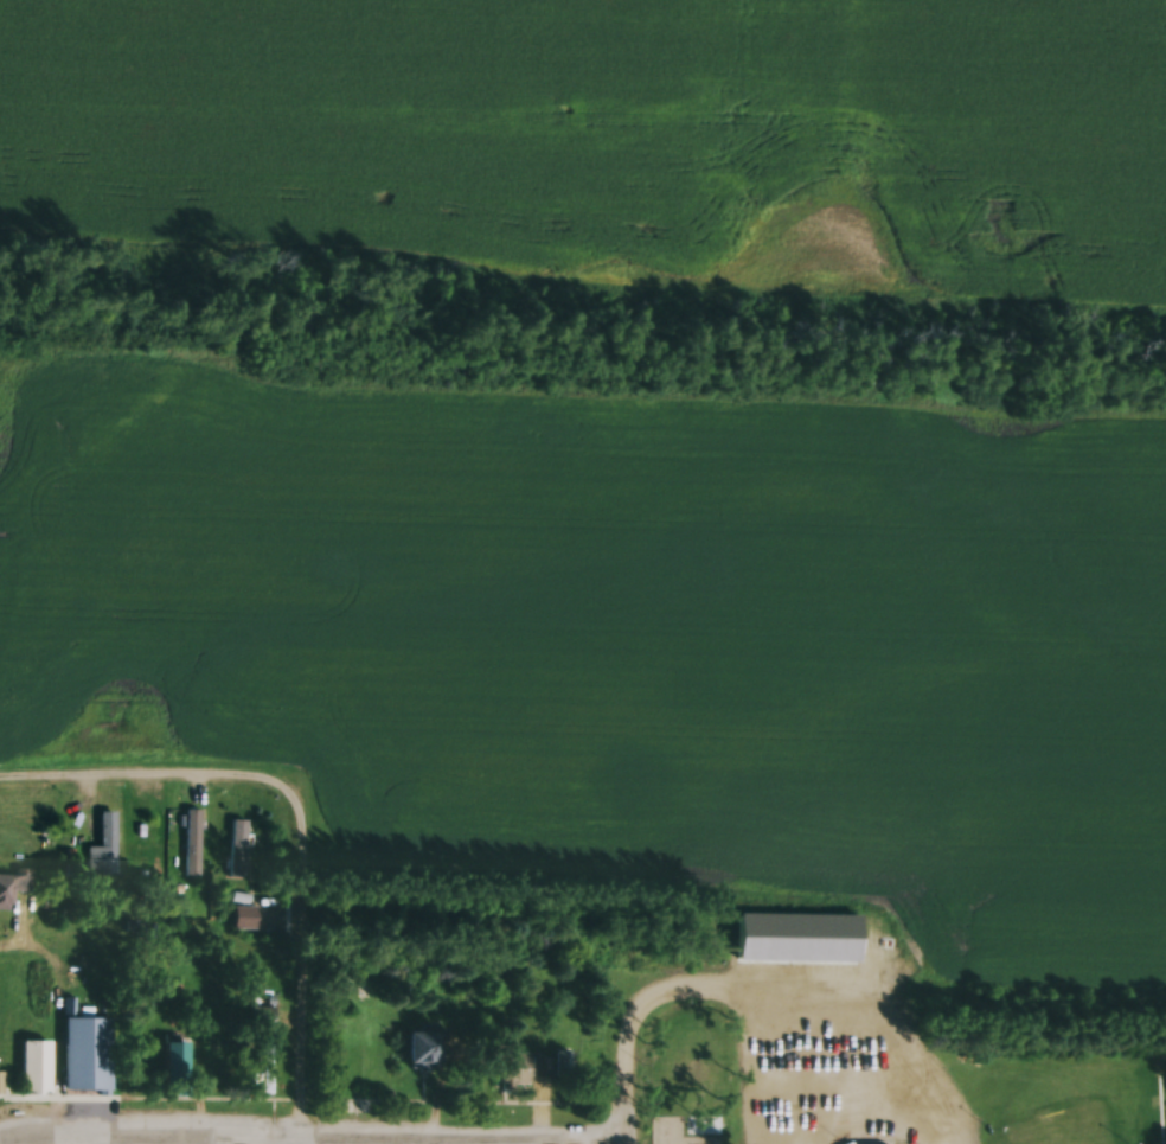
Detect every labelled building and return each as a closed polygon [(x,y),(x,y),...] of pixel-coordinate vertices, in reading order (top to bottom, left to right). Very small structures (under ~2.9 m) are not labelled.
[(173,814),(177,891),(193,890),(191,813),(173,814)] [(100,850),(88,850),(88,874),(117,874),(117,815),(100,815),(100,850)] [(0,876),(0,912),(11,912),(12,893),(31,893),(31,871),(14,871),(14,876),(0,876)] [(276,1010),(252,1010),(252,1030),(276,1030),(276,1010)] [(53,1028),(53,1100),(107,1100),(105,1027),(53,1028)] [(443,1068),(443,1035),(410,1035),(410,1068),(443,1068)] [(188,1045),(167,1045),(167,1100),(188,1100),(188,1045)] [(261,1097),(273,1097),(273,1045),(261,1045),(261,1097)] [(7,1052),(7,1108),(41,1107),(41,1052),(7,1052)] [(574,1054),(556,1054),(556,1080),(574,1080),(574,1054)] [(496,1090),(551,1090),(551,1057),(496,1057),(496,1090)] [(806,1111),(806,1098),(815,1098),(815,1086),(766,1086),(766,1113),(772,1113),(772,1143),(825,1143),(825,1137),(835,1137),(835,1111),(806,1111)]
